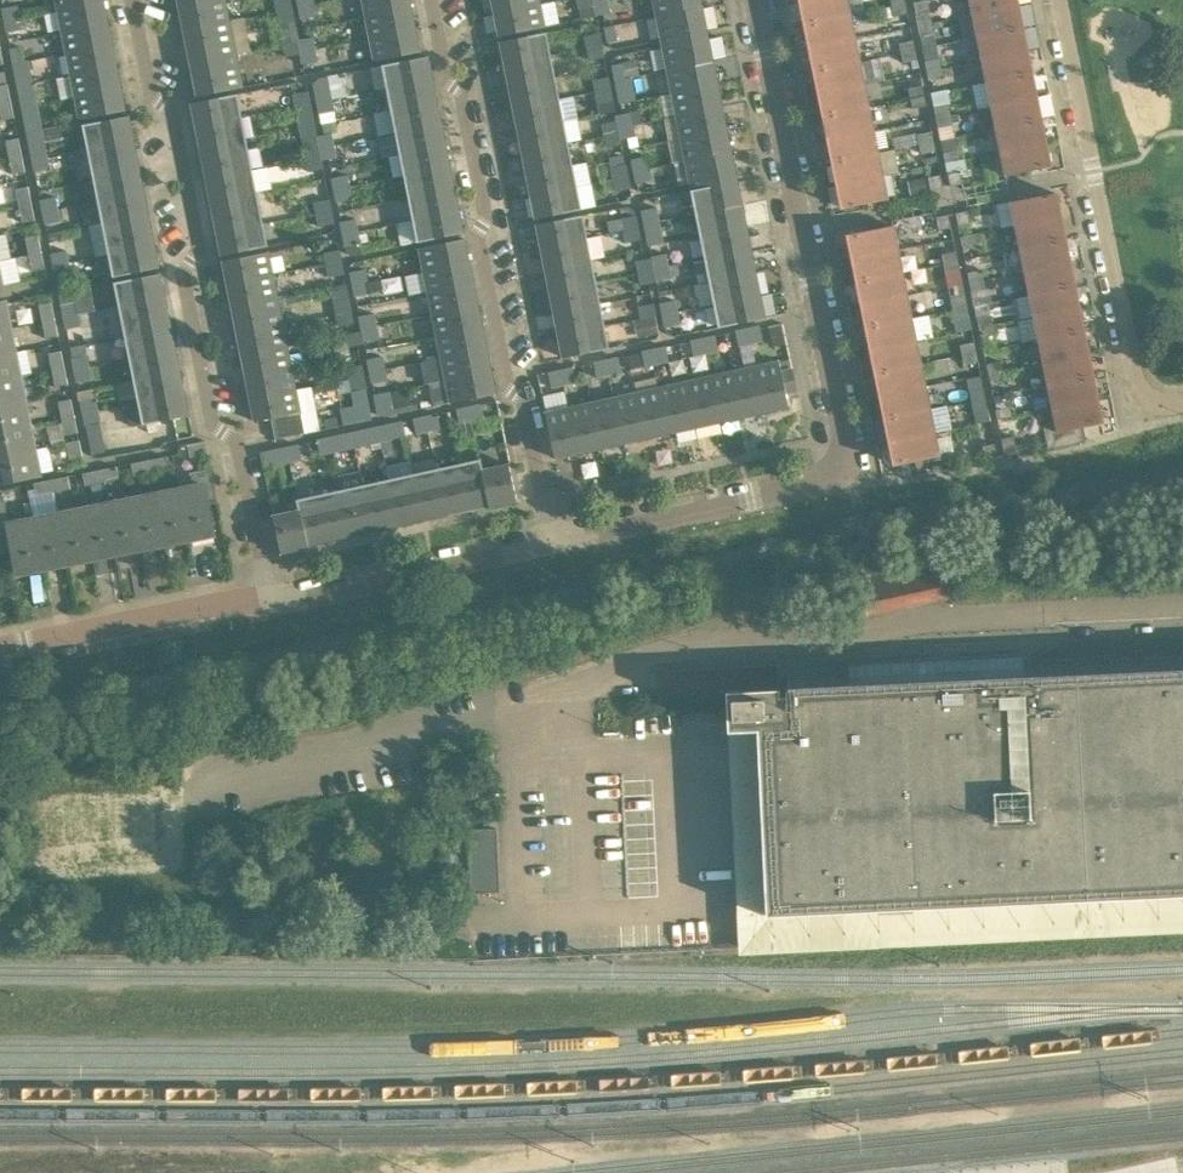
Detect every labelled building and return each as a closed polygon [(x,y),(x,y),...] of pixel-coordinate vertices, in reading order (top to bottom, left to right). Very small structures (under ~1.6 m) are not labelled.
[(59,9),(105,0),(58,0),(59,9)] [(109,22),(105,0),(59,9),(64,31),(109,22)] [(178,8),(218,0),(176,0),(178,8)] [(182,30),(228,21),(224,0),(218,0),(178,8),(182,30)] [(294,8),(292,0),(274,0),(277,11),(294,8)] [(411,0),(364,0),(367,16),(413,7),(411,0)] [(493,13),(539,4),(538,0),(490,0),(493,13)] [(611,12),(609,0),(594,3),(594,5),(596,15),(611,12)] [(658,15),(702,6),(701,0),(654,0),(658,15)] [(805,24),(850,15),(847,0),(808,0),(801,1),(805,24)] [(917,25),(932,22),(928,0),(926,0),(913,3),(917,25)] [(1016,0),(970,0),(972,14),(1017,5),(1016,0)] [(314,4),(297,7),(300,19),(316,16),(314,4)] [(497,36),(536,29),(543,27),(539,4),(493,13),(497,36)] [(910,27),(906,4),(891,6),(881,8),(883,19),(893,17),(896,30),(910,27)] [(3,20),(20,17),(18,5),(1,8),(3,20)] [(972,14),(977,37),(1022,28),(1017,5),(972,14)] [(702,6),(658,15),(662,38),(664,45),(708,36),(707,29),(702,6)] [(413,7),(367,16),(371,38),(417,29),(413,7)] [(294,8),(277,11),(279,23),(296,20),(294,8)] [(805,24),(810,47),(855,38),(850,15),(805,24)] [(20,17),(3,20),(6,32),(23,29),(20,17)] [(228,21),(182,30),(189,63),(235,54),(228,21)] [(64,31),(68,52),(114,43),(109,22),(64,31)] [(937,46),(932,22),(917,25),(922,49),(937,46)] [(618,39),(615,25),(606,27),(608,41),(618,39)] [(1027,51),(1022,28),(977,37),(982,60),(1027,51)] [(421,52),(417,29),(371,38),(376,60),(421,52)] [(498,42),(503,64),(549,55),(544,32),(498,42)] [(585,35),(587,47),(602,44),(600,32),(585,35)] [(299,39),(299,41),(301,51),(315,49),(313,36),(299,39)] [(708,36),(664,45),(668,69),(713,60),(708,36)] [(810,47),(815,70),(859,61),(855,38),(810,47)] [(899,43),(901,54),(915,51),(914,40),(899,43)] [(302,53),(301,51),(299,41),(283,44),(285,56),(302,53)] [(118,65),(114,43),(68,52),(72,74),(118,65)] [(604,56),(602,44),(587,47),(590,59),(604,56)] [(9,49),(12,63),(24,61),(21,46),(9,49)] [(301,51),(302,53),(304,64),(318,61),(315,49),(301,51)] [(917,60),(915,51),(901,54),(903,62),(917,60)] [(982,60),(986,83),(1031,74),(1027,51),(982,60)] [(241,87),(235,54),(189,63),(196,96),(241,87)] [(430,55),(384,64),(389,87),(434,78),(430,55)] [(507,86),(553,77),(549,55),(503,64),(507,86)] [(925,61),(927,71),(941,68),(939,58),(925,61)] [(24,61),(12,63),(14,73),(31,69),(29,60),(26,61),(24,61)] [(631,76),(639,75),(636,60),(623,62),(626,77),(631,76)] [(713,60),(668,69),(673,91),(718,82),(713,60)] [(815,70),(819,93),(864,84),(859,61),(815,70)] [(616,79),(626,77),(623,62),(613,64),(615,75),(616,79)] [(72,74),(76,96),(122,87),(118,65),(72,74)] [(943,78),(941,68),(927,71),(929,81),(943,78)] [(1036,96),(1031,74),(986,83),(991,105),(1036,96)] [(316,102),(332,98),(330,87),(328,76),(319,78),(312,84),(314,90),(316,102)] [(594,79),(596,91),(611,88),(608,76),(594,79)] [(631,76),(626,77),(616,79),(618,92),(633,89),(631,76)] [(507,86),(512,108),(558,99),(553,77),(507,86)] [(439,100),(434,78),(389,87),(393,109),(439,100)] [(673,91),(677,114),(722,105),(718,82),(673,91)] [(11,100),(8,83),(0,85),(0,103),(11,100)] [(819,93),(824,115),(869,106),(864,84),(819,93)] [(909,89),(911,99),(925,97),(923,86),(909,89)] [(127,110),(122,87),(76,96),(81,119),(127,110)] [(613,100),(611,88),(596,91),(598,103),(613,100)] [(931,92),(936,116),(950,113),(949,104),(950,104),(948,89),(931,92)] [(295,106),(312,102),(309,90),(292,94),(295,106)] [(21,107),(38,103),(35,91),(18,95),(21,107)] [(190,104),(195,129),(241,120),(236,94),(190,104)] [(1040,119),(1036,96),(991,105),(995,128),(1040,119)] [(926,106),(925,97),(911,99),(912,108),(926,106)] [(332,98),(316,102),(318,114),(335,111),(332,98)] [(516,130),(562,121),(558,99),(512,108),(516,130)] [(11,100),(0,103),(0,112),(1,120),(14,118),(11,100)] [(443,122),(439,100),(393,109),(397,131),(443,122)] [(312,102),(295,106),(297,118),(314,115),(312,102)] [(40,115),(38,103),(21,107),(23,119),(40,115)] [(677,114),(682,137),(727,128),(722,105),(677,114)] [(824,115),(829,138),(873,129),(869,106),(824,115)] [(334,111),(320,114),(322,123),(336,120),(334,111)] [(617,119),(619,126),(633,124),(631,112),(616,114),(617,119)] [(952,124),(950,113),(936,116),(938,127),(952,124)] [(85,124),(90,150),(135,141),(130,115),(85,124)] [(602,122),(605,134),(620,131),(619,126),(617,119),(602,122)] [(995,128),(1000,151),(1045,142),(1040,119),(995,128)] [(195,129),(200,154),(246,145),(241,120),(195,129)] [(516,130),(521,152),(566,143),(562,121),(516,130)] [(447,144),(443,122),(397,131),(402,153),(447,144)] [(43,129),(45,142),(71,137),(69,124),(43,129)] [(636,136),(633,124),(619,126),(620,131),(621,139),(636,136)] [(687,160),(731,151),(727,128),(682,137),(687,160)] [(829,138),(833,161),(878,152),(873,129),(829,138)] [(622,143),(621,139),(620,131),(605,134),(607,146),(622,143)] [(917,134),(919,144),(934,141),(932,131),(917,134)] [(317,136),(319,144),(320,148),(334,145),(332,133),(317,136)] [(6,140),(9,157),(22,155),(19,137),(6,140)] [(140,166),(135,141),(90,150),(95,175),(140,166)] [(936,151),(934,141),(919,144),(921,154),(936,151)] [(1050,166),(1045,142),(1000,151),(1005,175),(1050,166)] [(525,174),(571,165),(566,143),(521,152),(525,174)] [(31,160),(48,156),(46,144),(29,148),(31,160)] [(322,157),(320,148),(319,144),(303,148),(305,160),(322,157)] [(451,166),(447,144),(402,153),(406,175),(451,166)] [(200,154),(205,179),(251,170),(246,145),(200,154)] [(322,160),(323,160),(337,157),(334,145),(320,148),(322,157),(322,160)] [(958,150),(943,153),(945,163),(960,160),(958,150)] [(731,151),(687,160),(691,183),(693,190),(737,181),(736,174),(731,151)] [(833,161),(838,184),(883,175),(878,152),(833,161)] [(25,172),(22,155),(9,157),(13,174),(25,172)] [(632,158),(635,170),(649,167),(647,155),(632,158)] [(50,168),(48,156),(31,160),(33,171),(50,168)] [(322,157),(305,160),(308,172),(324,168),(323,160),(322,160),(322,157)] [(611,167),(613,179),(628,176),(626,164),(611,167)] [(525,174),(529,196),(575,187),(571,165),(525,174)] [(95,175),(100,200),(145,191),(140,166),(95,175)] [(456,188),(451,166),(406,175),(410,197),(456,188)] [(652,179),(649,167),(635,170),(637,182),(652,179)] [(205,179),(210,204),(256,195),(251,170),(205,179)] [(947,173),(950,186),(962,183),(960,170),(947,173)] [(333,190),(349,187),(347,174),(331,178),(333,190)] [(940,174),(927,177),(930,190),(943,187),(940,174)] [(887,199),(883,175),(838,184),(843,208),(887,199)] [(630,188),(628,176),(613,179),(616,191),(630,188)] [(930,190),(927,177),(912,180),(915,195),(930,191),(930,190)] [(737,181),(693,190),(697,212),(742,203),(737,181)] [(19,206),(32,203),(28,186),(15,188),(19,206)] [(349,187),(333,190),(335,202),(352,199),(349,187)] [(534,219),(572,211),(580,209),(575,187),(529,196),(534,219)] [(460,210),(456,188),(410,197),(415,218),(460,210)] [(150,216),(145,191),(100,200),(105,225),(150,216)] [(1010,202),(1015,225),(1060,216),(1055,193),(1010,202)] [(210,204),(215,229),(260,220),(256,195),(210,204)] [(41,212),(58,208),(56,196),(39,200),(41,212)] [(313,202),(316,214),(333,211),(330,199),(313,202)] [(35,220),(32,203),(19,206),(22,223),(35,220)] [(697,212),(702,235),(746,226),(742,203),(697,212)] [(645,221),(660,218),(657,206),(642,209),(645,221)] [(58,208),(41,212),(44,223),(61,220),(58,208)] [(465,232),(460,210),(415,218),(419,241),(465,232)] [(968,210),(967,211),(955,213),(958,226),(970,223),(968,210)] [(335,223),(333,211),(316,214),(318,226),(335,223)] [(539,247),(585,238),(598,235),(594,213),(581,215),(535,224),(539,247)] [(951,227),(948,214),(936,217),(938,230),(951,227)] [(621,217),(623,230),(638,227),(636,215),(621,217)] [(105,225),(110,250),(155,241),(150,216),(105,225)] [(1065,239),(1060,216),(1015,225),(1020,248),(1065,239)] [(660,218),(645,221),(647,233),(662,230),(660,218)] [(342,234),(358,231),(356,219),(339,222),(342,234)] [(220,255),(266,246),(260,220),(215,229),(220,255)] [(853,258),(898,249),(893,225),(848,234),(853,258)] [(702,235),(706,257),(751,248),(746,226),(702,235)] [(638,227),(623,230),(626,242),(641,239),(638,227)] [(358,231),(342,234),(344,246),(361,243),(358,231)] [(589,260),(602,257),(608,256),(604,234),(598,235),(585,238),(539,247),(544,269),(589,260)] [(977,244),(975,234),(960,236),(961,247),(977,244)] [(29,254),(41,252),(38,235),(26,237),(29,254)] [(466,238),(420,247),(425,270),(471,261),(466,238)] [(944,264),(958,261),(954,239),(940,242),(944,264)] [(1069,262),(1065,239),(1020,248),(1024,271),(1069,262)] [(160,266),(155,241),(110,250),(115,275),(160,266)] [(755,270),(751,248),(706,257),(711,279),(755,270)] [(326,265),(342,261),(340,249),(323,252),(326,265)] [(902,272),(898,249),(853,258),(858,281),(902,272)] [(52,265),(69,262),(66,250),(50,253),(52,265)] [(44,269),(41,252),(29,254),(32,271),(44,269)] [(221,261),(226,285),(272,276),(267,252),(221,261)] [(652,257),(654,268),(669,265),(667,253),(652,256),(652,257)] [(548,291),(594,282),(606,279),(602,257),(589,260),(544,269),(548,291)] [(637,259),(640,271),(654,269),(654,268),(652,257),(637,259)] [(345,273),(342,261),(326,265),(328,277),(345,273)] [(475,283),(471,261),(425,270),(429,292),(475,283)] [(960,270),(958,261),(944,264),(946,273),(960,270)] [(54,277),(55,277),(71,274),(69,262),(52,265),(54,277)] [(1074,285),(1069,262),(1024,271),(1029,294),(1074,285)] [(671,277),(669,265),(654,268),(654,269),(657,280),(671,277)] [(349,272),(351,284),(368,281),(366,269),(349,272)] [(657,280),(654,269),(640,271),(642,283),(657,280)] [(967,272),(969,282),(984,279),(982,269),(967,272)] [(715,301),(760,292),(755,270),(711,279),(715,301)] [(858,281),(862,304),(907,295),(902,272),(858,281)] [(116,282),(121,306),(167,297),(162,273),(116,282)] [(226,285),(230,307),(276,298),(272,276),(226,285)] [(986,289),(984,279),(969,282),(971,292),(986,289)] [(368,281),(351,284),(354,296),(370,293),(368,281)] [(548,291),(552,313),(598,304),(594,282),(548,291)] [(475,283),(429,292),(434,314),(479,304),(475,283)] [(948,286),(952,309),(967,306),(963,283),(948,286)] [(1033,317),(1078,308),(1074,285),(1029,294),(1033,317)] [(764,316),(760,292),(715,301),(720,325),(764,316)] [(912,318),(907,295),(862,304),(867,327),(912,318)] [(171,320),(167,297),(121,306),(125,330),(171,320)] [(230,307),(235,330),(281,321),(276,298),(230,307)] [(333,302),(336,314),(352,311),(350,299),(333,302)] [(661,302),(664,314),(678,311),(676,299),(661,302)] [(62,317),(79,313),(77,301),(60,305),(62,317)] [(10,327),(5,302),(0,303),(0,329),(10,327)] [(39,305),(42,321),(55,319),(52,302),(39,305)] [(973,305),(978,328),(993,325),(989,302),(973,305)] [(645,317),(656,315),(654,303),(639,306),(641,318),(645,317)] [(484,326),(479,304),(434,314),(438,336),(484,326)] [(552,313),(557,335),(602,326),(598,304),(552,313)] [(972,329),(967,306),(952,309),(957,332),(972,329)] [(1083,330),(1078,308),(1033,317),(1038,339),(1083,330)] [(352,311),(336,314),(338,326),(355,322),(352,311)] [(678,311),(664,314),(666,326),(681,323),(678,311)] [(79,313),(62,317),(65,329),(81,325),(79,313)] [(360,328),(377,325),(375,313),(358,316),(360,328)] [(656,315),(645,317),(641,318),(634,319),(638,343),(660,338),(656,315)] [(867,327),(871,349),(916,340),(912,318),(867,327)] [(59,335),(55,319),(42,321),(46,338),(59,335)] [(125,330),(130,353),(176,344),(171,320),(125,330)] [(235,330),(239,352),(285,343),(281,321),(235,330)] [(760,324),(747,327),(751,343),(763,341),(760,324)] [(377,325),(360,328),(361,331),(363,340),(364,340),(379,337),(377,325)] [(995,335),(993,325),(978,328),(980,338),(995,335)] [(484,326),(438,336),(443,357),(488,348),(484,326)] [(561,357),(600,350),(607,348),(602,326),(557,335),(561,357)] [(15,351),(10,327),(0,329),(0,355),(15,351)] [(739,346),(751,343),(747,327),(735,330),(739,346)] [(1088,353),(1083,330),(1038,339),(1043,362),(1088,353)] [(361,331),(346,333),(349,346),(365,343),(364,340),(363,340),(361,331)] [(703,337),(706,353),(718,350),(715,334),(703,337)] [(694,356),(706,353),(703,337),(690,339),(694,356)] [(921,363),(916,340),(871,349),(876,372),(921,363)] [(961,344),(963,356),(977,353),(975,342),(961,344)] [(239,352),(244,375),(290,366),(285,343),(239,352)] [(180,367),(176,344),(130,353),(135,376),(180,367)] [(666,345),(653,348),(657,364),(669,361),(666,345)] [(982,350),(988,375),(1003,371),(1016,369),(1014,356),(1006,358),(1003,346),(982,350)] [(488,348),(443,357),(447,379),(493,370),(488,348)] [(645,367),(657,364),(653,348),(641,350),(645,367)] [(52,370),(65,367),(62,350),(49,353),(52,370)] [(0,355),(0,380),(20,376),(15,351),(0,355)] [(979,362),(977,353),(963,356),(964,364),(979,362)] [(1092,376),(1088,353),(1043,362),(1047,385),(1092,376)] [(73,370),(90,366),(87,354),(70,357),(73,370)] [(618,355),(605,358),(609,374),(621,372),(618,355)] [(366,359),(369,371),(385,368),(383,356),(366,359)] [(609,374),(605,358),(593,361),(597,377),(609,374)] [(779,362),(755,367),(765,412),(788,406),(785,392),(797,390),(792,369),(781,371),(779,362)] [(876,372),(881,395),(925,386),(921,363),(876,372)] [(348,379),(365,376),(363,364),(346,367),(348,379)] [(560,368),(564,384),(576,382),(572,365),(560,368)] [(90,366),(73,370),(75,382),(92,378),(90,366)] [(244,375),(248,397),(294,388),(290,366),(244,375)] [(68,384),(65,367),(52,370),(56,387),(68,384)] [(135,376),(139,399),(185,390),(180,367),(135,376)] [(765,412),(755,367),(732,373),(742,417),(765,412)] [(387,380),(385,368),(369,371),(371,383),(387,380)] [(564,384),(560,368),(548,371),(552,387),(564,384)] [(493,370),(447,379),(451,402),(497,393),(493,370)] [(1005,380),(1003,371),(988,375),(990,384),(1005,380)] [(732,373),(709,378),(718,422),(742,417),(732,373)] [(25,400),(20,376),(0,380),(0,405),(25,400)] [(365,376),(348,379),(350,391),(368,388),(365,376)] [(1097,399),(1092,376),(1047,385),(1052,407),(1052,408),(1097,399)] [(718,422),(709,378),(685,383),(695,427),(718,422)] [(685,383),(662,388),(672,432),(695,427),(685,383)] [(930,409),(925,386),(881,395),(885,418),(930,409)] [(299,412),(294,388),(248,397),(253,421),(299,412)] [(672,432),(662,388),(639,393),(649,437),(672,432)] [(972,401),(986,398),(984,388),(970,391),(972,401)] [(190,414),(185,390),(139,399),(144,423),(190,414)] [(392,404),(389,391),(373,394),(375,407),(392,404)] [(639,393),(615,398),(625,443),(649,437),(639,393)] [(82,413),(98,410),(96,398),(79,401),(82,413)] [(602,448),(625,443),(615,398),(592,403),(602,448)] [(988,408),(986,398),(972,401),(974,410),(988,408)] [(59,401),(62,418),(75,416),(71,399),(59,401)] [(1102,423),(1097,399),(1052,408),(1052,407),(1039,410),(1048,451),(1067,446),(1085,440),(1085,439),(1084,439),(1082,427),(1102,423)] [(0,405),(0,430),(30,424),(25,400),(0,405)] [(468,405),(472,422),(484,419),(480,403),(468,405)] [(579,453),(602,448),(592,403),(569,409),(579,453)] [(459,424),(472,422),(468,405),(456,408),(459,424)] [(1010,406),(995,409),(997,419),(1012,416),(1010,406)] [(555,458),(579,453),(569,409),(546,414),(555,458)] [(885,418),(890,441),(935,432),(930,409),(885,418)] [(98,410),(82,413),(84,426),(101,423),(98,410)] [(425,415),(428,431),(440,429),(437,412),(425,415)] [(428,431),(425,415),(413,418),(416,434),(428,431)] [(75,416),(62,418),(65,435),(78,433),(75,416)] [(390,422),(377,425),(381,442),(393,439),(390,422)] [(35,449),(30,424),(0,430),(0,456),(35,449)] [(369,444),(381,442),(377,425),(365,428),(369,444)] [(939,455),(935,432),(890,441),(895,464),(939,455)] [(329,435),(333,452),(345,449),(342,433),(329,435)] [(333,452),(329,435),(317,438),(320,455),(333,452)] [(1001,439),(1004,455),(1017,452),(1013,436),(1001,439)] [(67,442),(70,459),(83,457),(79,440),(67,442)] [(188,445),(190,458),(207,454),(205,441),(188,445)] [(286,445),(289,462),(302,459),(298,443),(286,445)] [(985,459),(986,459),(995,457),(992,444),(982,446),(985,459)] [(277,465),(289,462),(286,445),(274,448),(277,465)] [(35,449),(0,456),(0,482),(40,474),(35,449)] [(165,456),(148,460),(151,472),(168,469),(165,456)] [(389,479),(419,471),(416,458),(386,466),(389,479)] [(466,510),(489,505),(490,505),(482,469),(483,469),(481,459),(456,465),(466,510)] [(151,472),(148,460),(131,463),(133,476),(151,472)] [(509,463),(483,469),(482,469),(490,505),(489,505),(490,507),(517,501),(509,463)] [(443,515),(466,510),(456,465),(433,470),(443,515)] [(117,466),(100,469),(102,482),(119,479),(117,466)] [(192,486),(179,489),(189,539),(214,534),(208,504),(218,502),(211,468),(189,472),(192,486)] [(102,482),(100,469),(83,473),(85,485),(91,484),(102,482)] [(433,470),(411,475),(421,520),(443,515),(433,470)] [(421,520),(411,475),(389,480),(399,525),(421,520)] [(68,476),(51,479),(53,492),(71,489),(68,476)] [(53,492),(51,479),(34,483),(36,495),(53,492)] [(399,525),(389,480),(366,485),(376,530),(399,525)] [(93,497),(105,495),(102,482),(91,484),(93,497)] [(376,530),(366,485),(344,490),(354,535),(376,530)] [(14,552),(18,573),(43,568),(33,518),(9,523),(2,489),(0,489),(0,509),(2,509),(6,528),(0,529),(0,555),(14,552)] [(165,544),(189,539),(179,489),(155,494),(165,544)] [(331,540),(354,535),(344,490),(321,495),(331,540)] [(155,494),(131,499),(141,549),(165,544),(155,494)] [(296,500),(298,510),(299,510),(307,545),(308,545),(331,540),(321,495),(296,500)] [(116,554),(141,549),(131,499),(106,504),(116,554)] [(106,504),(82,509),(92,558),(116,554),(106,504)] [(68,563),(92,558),(82,509),(58,513),(68,563)] [(308,547),(308,545),(307,545),(299,510),(298,510),(272,516),(281,553),(308,547)] [(58,513),(33,518),(43,568),(68,563),(58,513)] [(860,583),(866,610),(866,613),(948,595),(942,565),(860,583)] [(778,689),(727,692),(728,713),(729,732),(764,730),(764,739),(765,759),(768,814),(767,814),(767,818),(768,818),(773,912),(772,912),(772,915),(879,910),(879,912),(913,911),(913,908),(1182,895),(1182,670),(1112,674),(1112,672),(1110,672),(1110,674),(1077,675),(1077,674),(1075,674),(1075,675),(1042,677),(1042,675),(1041,675),(1041,677),(1025,678),(1024,664),(1022,664),(848,673),(848,674),(788,677),(789,696),(780,697),(779,689),(778,689)] [(497,828),(468,829),(467,829),(470,893),(500,892),(497,828)]
